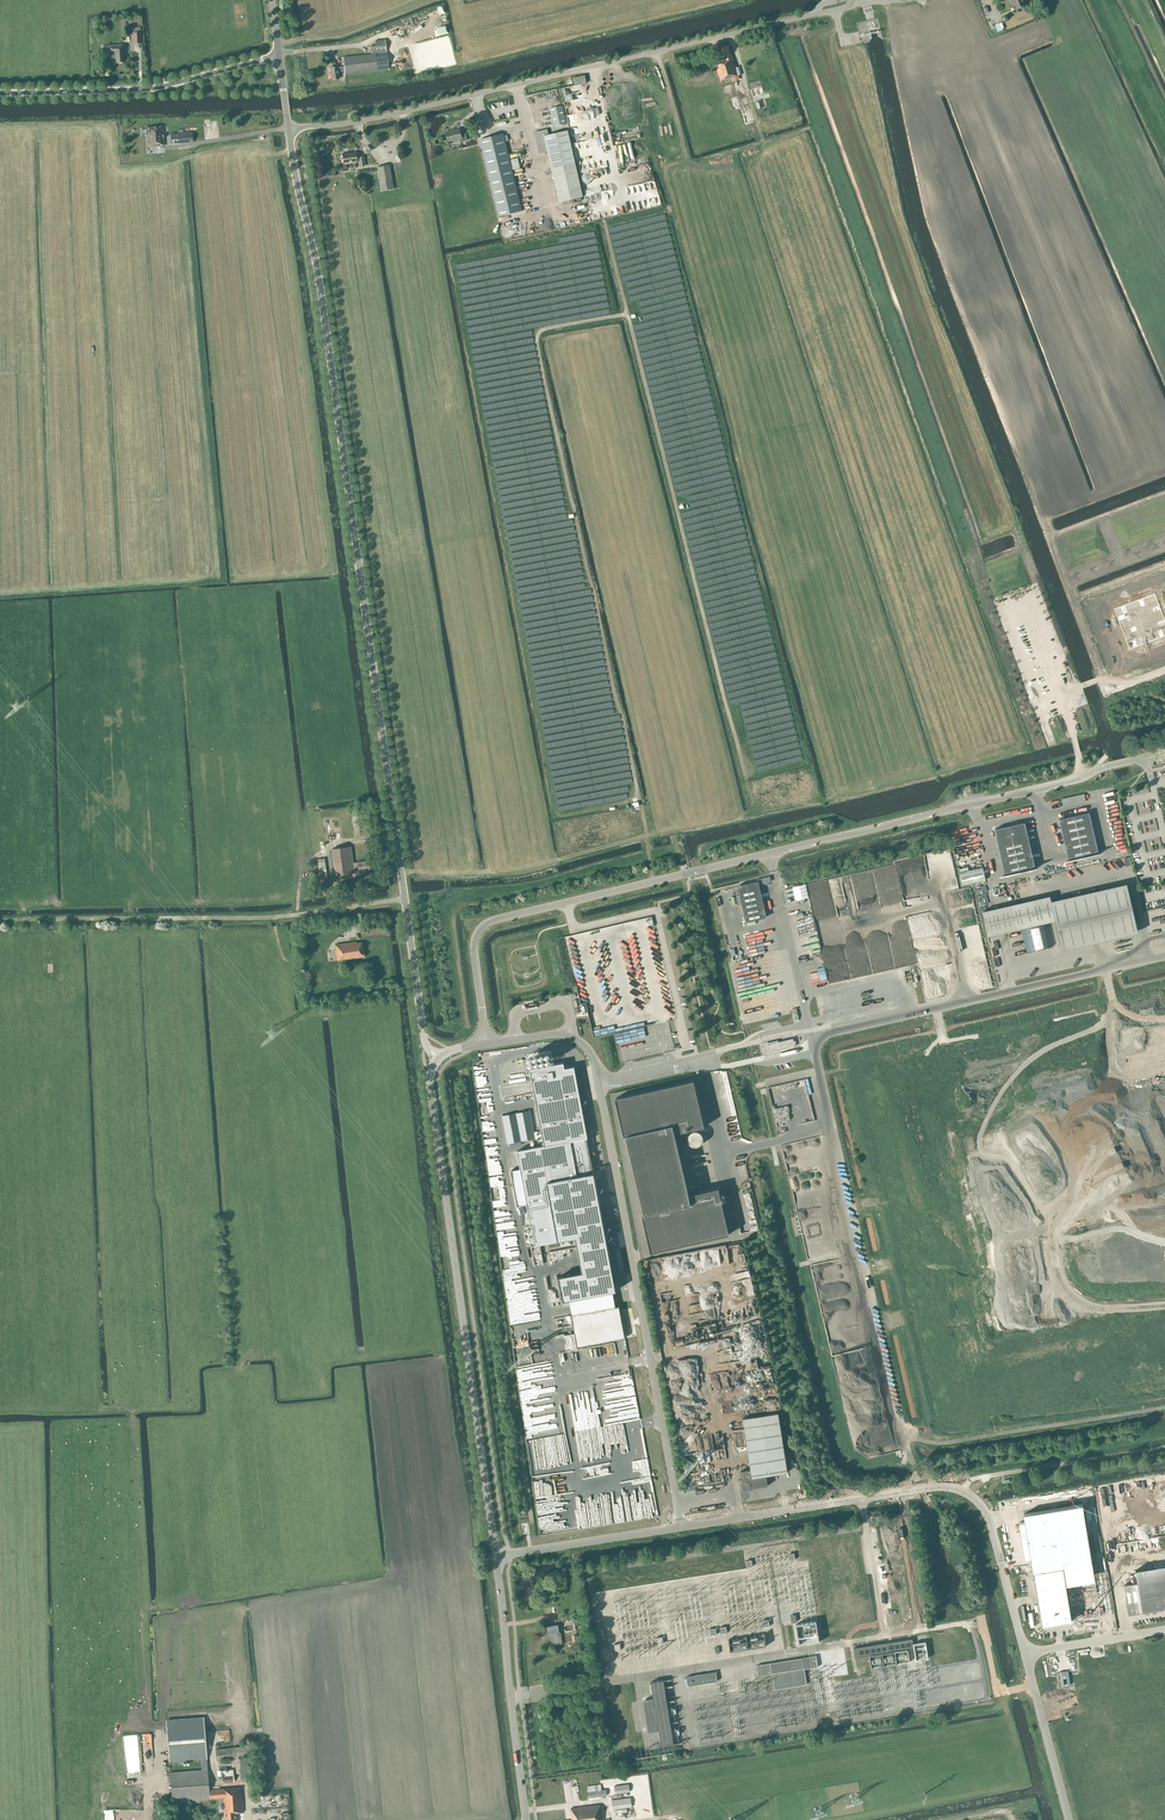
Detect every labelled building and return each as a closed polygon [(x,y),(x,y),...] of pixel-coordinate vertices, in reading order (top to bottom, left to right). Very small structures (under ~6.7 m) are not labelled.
[(1025,6),(1023,0),(1010,0),(1013,6),(1015,5),(1016,10),(1025,6)] [(996,33),(1005,30),(1002,23),(993,26),(996,33)] [(133,33),(133,44),(141,43),(140,32),(141,32),(140,27),(132,27),(133,33)] [(366,40),(368,39),(368,38),(374,36),(372,31),(364,34),(357,37),(359,43),(366,40)] [(371,53),(386,52),(385,40),(375,41),(375,45),(370,46),(371,53)] [(109,46),(110,52),(110,58),(116,57),(117,62),(123,62),(122,45),(109,46)] [(731,55),(728,46),(721,48),(722,51),(719,52),(721,58),(724,57),(725,62),(716,65),(721,81),(738,76),(731,54),(731,55)] [(330,67),(331,79),(340,78),(339,72),(345,71),(345,74),(378,70),(376,54),(343,57),(344,66),(338,67),(338,66),(330,67)] [(686,72),(693,70),(690,60),(683,62),(686,72)] [(573,78),(575,86),(587,84),(586,75),(573,78)] [(752,89),(757,110),(768,107),(762,86),(752,89)] [(554,126),(566,123),(562,105),(550,108),(554,126)] [(589,111),(591,118),(601,115),(599,108),(589,111)] [(148,147),(165,146),(163,126),(146,127),(148,147)] [(454,131),(446,133),(448,141),(459,139),(460,142),(467,140),(465,133),(461,134),(460,129),(453,130),(454,131)] [(583,196),(568,130),(549,134),(547,129),(535,132),(540,154),(547,152),(559,202),(583,196)] [(181,130),(170,131),(171,144),(193,142),(192,132),(181,132),(181,130)] [(499,216),(522,210),(504,134),(480,139),(499,216)] [(356,152),(342,154),(343,164),(360,162),(360,166),(365,166),(364,157),(359,157),(359,158),(356,158),(356,152)] [(518,158),(511,159),(513,170),(520,168),(518,158)] [(389,165),(377,168),(381,191),(393,189),(389,165)] [(1113,606),(1128,648),(1164,634),(1164,620),(1154,591),(1113,606)] [(1099,853),(1089,812),(1059,819),(1068,861),(1099,853)] [(995,829),(997,837),(1006,874),(1003,875),(1004,876),(1037,868),(1036,867),(1034,868),(1026,830),(1024,822),(995,829)] [(354,868),(353,863),(350,846),(332,849),(336,875),(354,872),(354,868)] [(328,883),(324,858),(317,859),(318,864),(308,865),(311,886),(328,883)] [(353,863),(354,868),(359,867),(359,870),(369,868),(368,860),(358,862),(353,863)] [(962,885),(986,880),(983,867),(959,873),(962,885)] [(770,876),(756,880),(756,881),(757,885),(771,881),(770,878),(770,876)] [(756,881),(738,885),(746,922),(764,918),(757,885),(756,881)] [(1050,897),(982,912),(988,935),(1055,919),(1062,949),(1137,931),(1127,885),(1051,903),(1050,897)] [(747,935),(752,956),(773,951),(772,944),(767,945),(766,943),(763,944),(762,940),(757,942),(757,939),(751,940),(750,935),(747,935)] [(356,943),(356,942),(356,937),(350,938),(351,942),(335,945),(338,960),(365,957),(364,952),(363,942),(356,943)] [(597,1000),(615,1002),(616,1002),(623,982),(621,982),(620,984),(616,976),(615,977),(610,966),(612,967),(609,960),(603,959),(601,980),(601,981),(600,985),(596,985),(595,998),(594,998),(592,999),(592,1000),(589,994),(576,993),(587,997),(584,998),(587,1005),(590,1005),(590,1001),(596,1002),(595,1006),(597,1000)] [(747,961),(732,964),(737,989),(740,989),(740,987),(741,987),(741,985),(748,984),(747,981),(750,981),(747,961)] [(576,970),(574,971),(579,991),(583,990),(582,987),(583,987),(583,984),(580,973),(577,973),(576,970)] [(925,994),(927,1002),(941,999),(940,991),(925,994)] [(600,1026),(597,1010),(596,1010),(595,1007),(590,1008),(589,1006),(589,1007),(592,1027),(600,1026)] [(793,1038),(767,1044),(769,1051),(795,1045),(793,1038)] [(521,1169),(511,1171),(517,1206),(527,1204),(535,1245),(576,1237),(582,1272),(559,1276),(564,1300),(616,1291),(594,1173),(587,1138),(588,1138),(574,1067),(565,1068),(564,1063),(530,1069),(544,1146),(517,1151),(521,1169)] [(694,1080),(616,1098),(651,1252),(729,1234),(719,1188),(687,1195),(673,1134),(705,1127),(694,1080)] [(796,1148),(798,1148),(797,1142),(782,1145),(785,1156),(798,1153),(796,1148)] [(619,1306),(572,1315),(578,1347),(625,1338),(619,1306)] [(706,1344),(707,1353),(720,1352),(719,1341),(710,1342),(710,1336),(701,1337),(701,1344),(706,1344)] [(752,1371),(771,1370),(771,1362),(758,1363),(758,1362),(751,1362),(752,1371)] [(778,1412),(743,1418),(751,1469),(741,1471),(743,1482),(742,1484),(742,1485),(742,1486),(742,1487),(743,1488),(744,1489),(745,1490),(746,1490),(747,1490),(748,1490),(749,1489),(750,1488),(753,1490),(754,1488),(768,1485),(766,1475),(788,1472),(778,1412)] [(551,1433),(559,1430),(555,1418),(547,1421),(551,1433)] [(1093,1563),(1078,1565),(1085,1606),(1099,1604),(1093,1563)] [(1135,1570),(1137,1583),(1123,1585),(1128,1615),(1142,1612),(1142,1611),(1164,1607),(1164,1566),(1164,1565),(1135,1570)] [(1063,1567),(1033,1572),(1042,1626),(1072,1621),(1063,1567)] [(547,1626),(549,1634),(552,1633),(554,1645),(562,1644),(560,1631),(559,1631),(558,1624),(547,1626)] [(766,1646),(765,1639),(747,1642),(730,1645),(731,1651),(748,1649),(766,1646)] [(856,1657),(914,1648),(912,1639),(855,1648),(856,1657)] [(843,1661),(842,1651),(831,1653),(832,1663),(843,1661)] [(816,1656),(757,1665),(758,1676),(772,1674),(774,1689),(807,1684),(804,1669),(818,1667),(816,1656)] [(717,1681),(716,1672),(687,1676),(689,1686),(717,1681)] [(661,1746),(674,1744),(664,1680),(651,1682),(653,1699),(644,1700),(648,1731),(658,1730),(661,1746)] [(226,1819),(236,1819),(235,1813),(243,1812),(241,1787),(209,1789),(203,1718),(166,1720),(170,1760),(201,1758),(202,1769),(170,1772),(173,1801),(218,1798),(219,1804),(223,1804),(224,1818),(226,1818),(226,1819)] [(250,1745),(217,1749),(218,1760),(239,1758),(251,1756),(250,1745)] [(253,1776),(251,1756),(239,1758),(241,1777),(253,1776)] [(231,1769),(231,1767),(226,1767),(226,1770),(223,1770),(224,1782),(234,1781),(233,1769),(231,1769)] [(607,1796),(606,1789),(602,1790),(601,1784),(587,1786),(589,1798),(607,1796)] [(629,1784),(614,1786),(615,1793),(630,1791),(629,1784)] [(631,1797),(612,1799),(613,1809),(632,1807),(631,1797)] [(571,1808),(572,1819),(603,1819),(602,1810),(601,1810),(600,1805),(571,1808)] [(274,1809),(254,1809),(255,1819),(275,1819),(274,1809)]
